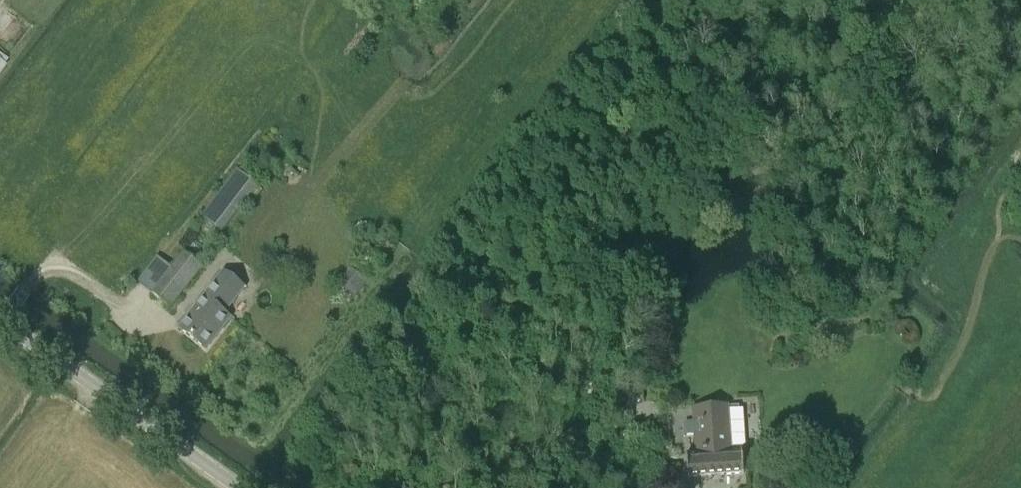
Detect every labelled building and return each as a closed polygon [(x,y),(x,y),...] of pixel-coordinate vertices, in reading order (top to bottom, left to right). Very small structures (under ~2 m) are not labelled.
[(12,64),(0,56),(0,81),(12,64)] [(909,98),(889,104),(891,112),(911,106),(909,98)] [(221,233),(257,185),(235,168),(199,217),(221,233)] [(202,267),(184,254),(152,295),(170,308),(202,267)] [(179,329),(206,350),(231,318),(224,313),(244,287),(223,272),(179,329)] [(632,402),(645,402),(645,391),(632,392),(632,402)] [(739,405),(731,406),(691,409),(692,422),(683,423),(684,437),(694,436),(696,454),(686,454),(688,478),(744,474),(742,440),(745,436),(744,422),(740,418),(739,405)]
